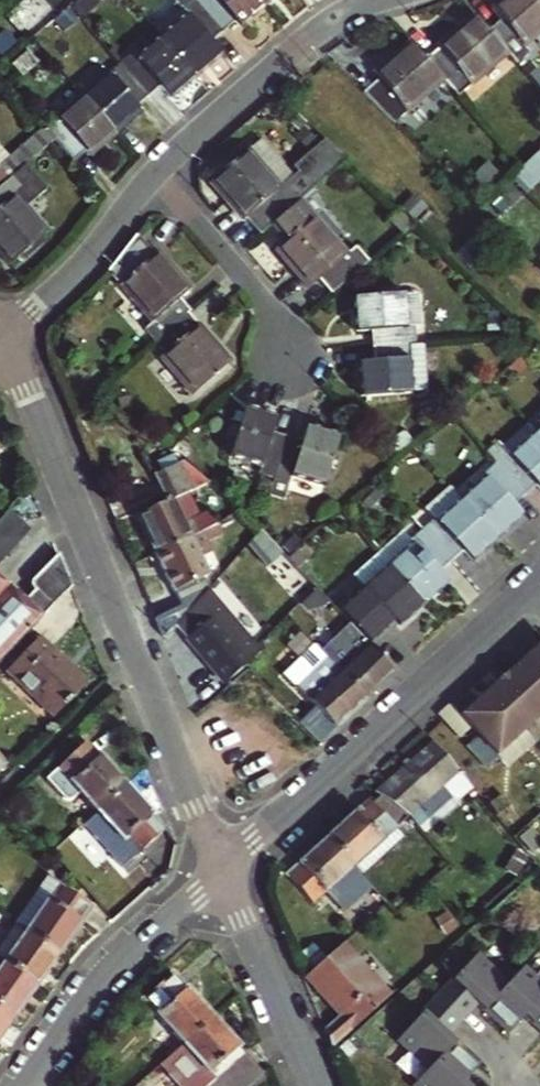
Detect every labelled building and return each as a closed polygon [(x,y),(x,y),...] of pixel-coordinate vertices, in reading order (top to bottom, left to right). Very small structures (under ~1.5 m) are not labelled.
[(223,33),(196,0),(194,0),(183,10),(190,18),(165,38),(198,77),(223,55),(212,43),(223,33)] [(265,7),(259,0),(196,0),(223,33),(238,20),(244,26),(265,7)] [(490,32),(505,50),(514,59),(523,61),(530,55),(522,45),(539,29),(539,0),(496,0),(489,6),(502,21),(490,32)] [(468,83),(505,50),(490,32),(472,12),(423,55),(442,78),(451,88),(463,77),(468,83)] [(173,98),(198,77),(165,38),(141,59),(135,51),(120,63),(149,97),(162,85),(173,98)] [(442,78),(423,55),(411,41),(373,74),(376,78),(361,92),(393,123),(442,78)] [(137,107),(149,97),(120,63),(83,96),(116,133),(141,112),(137,107)] [(116,133),(83,96),(45,128),(52,137),(74,161),(87,150),(92,155),(116,133)] [(9,174),(24,162),(52,137),(45,128),(44,127),(9,157),(0,146),(0,182),(9,174)] [(289,177),(258,142),(248,151),(278,187),(289,177)] [(243,218),(258,235),(313,188),(298,170),(289,177),(278,187),(248,151),(210,183),(240,220),(243,218)] [(539,181),(539,153),(518,173),(532,188),(539,181)] [(0,182),(0,253),(9,263),(46,231),(25,206),(46,187),(24,162),(9,174),(0,182)] [(312,219),(275,250),(305,287),(307,288),(317,280),(329,294),(366,264),(354,249),(344,257),(343,256),(312,219)] [(153,257),(135,238),(107,273),(150,322),(143,328),(154,340),(186,312),(188,310),(178,298),(187,290),(156,255),(153,257)] [(421,328),(419,297),(357,301),(359,332),(377,331),(378,346),(417,342),(416,329),(421,328)] [(229,363),(186,312),(154,340),(165,353),(159,358),(190,393),(229,363)] [(419,360),(417,342),(378,346),(379,362),(362,363),(366,396),(427,391),(424,359),(419,360)] [(271,435),(275,419),(242,410),(228,458),(260,468),(257,478),(274,483),(286,440),(271,435)] [(496,459),(524,491),(536,481),(539,486),(539,434),(537,431),(528,420),(503,442),(499,437),(487,448),(496,459)] [(286,440),(274,483),(289,488),(292,478),(322,486),(336,438),(306,429),(301,444),(286,440)] [(487,474),(463,495),(494,532),(519,511),(512,502),(524,491),(496,459),(483,470),(487,474)] [(157,552),(217,522),(210,509),(197,515),(185,490),(206,481),(183,461),(157,473),(170,501),(140,515),(157,552)] [(434,513),(422,523),(449,557),(462,545),(469,554),(494,532),(463,495),(451,482),(426,503),(434,513)] [(0,520),(0,559),(9,550),(7,536),(20,535),(20,521),(9,509),(0,520)] [(249,523),(237,512),(217,522),(157,552),(186,615),(198,601),(210,587),(204,577),(211,574),(209,569),(224,562),(217,547),(222,545),(218,538),(214,540),(211,534),(222,529),(225,535),(249,523)] [(9,550),(29,532),(20,521),(20,535),(7,536),(9,550)] [(413,539),(388,560),(419,597),(444,576),(437,567),(449,557),(422,523),(409,534),(413,539)] [(270,537),(257,550),(278,572),(292,560),(270,537)] [(393,619),(419,597),(388,560),(374,543),(342,571),(352,583),(330,601),(352,623),(361,633),(386,612),(393,619)] [(60,555),(19,599),(42,620),(73,587),(60,555)] [(42,620),(19,599),(0,581),(0,664),(42,620)] [(226,682),(251,661),(219,623),(198,601),(186,615),(177,624),(226,682)] [(219,623),(251,661),(263,651),(231,613),(219,623)] [(339,670),(366,699),(397,670),(361,633),(352,623),(338,635),(356,655),(339,670)] [(87,686),(39,639),(8,671),(55,718),(87,686)] [(462,715),(499,755),(539,718),(539,646),(462,715)] [(317,647),(306,656),(315,667),(327,657),(317,647)] [(306,656),(285,674),(316,707),(334,726),(336,727),(366,699),(339,670),(327,657),(315,667),(306,656)] [(334,726),(316,707),(298,722),(316,742),(334,726)] [(100,755),(87,740),(48,777),(70,801),(74,801),(80,795),(70,784),(100,755)] [(434,743),(379,793),(410,816),(458,772),(434,743)] [(70,784),(80,795),(98,814),(128,785),(100,755),(70,784)] [(469,784),(458,772),(410,816),(424,826),(469,784)] [(98,814),(122,840),(153,812),(128,785),(98,814)] [(368,804),(330,839),(356,869),(394,833),(368,804)] [(153,812),(122,840),(136,856),(167,828),(153,812)] [(356,869),(330,839),(301,866),(327,895),(356,869)] [(327,895),(301,866),(289,877),(315,906),(327,895)] [(51,894),(59,882),(50,876),(15,924),(17,926),(58,955),(84,917),(51,894)] [(92,906),(59,882),(51,894),(84,917),(92,906)] [(58,955),(17,926),(0,949),(0,960),(2,961),(36,985),(58,955)] [(355,955),(345,944),(308,976),(318,988),(355,955)] [(318,988),(320,991),(341,1014),(324,1028),(333,1050),(336,1047),(391,997),(355,955),(318,988)] [(478,956),(439,997),(465,1021),(480,1006),(486,1012),(511,986),(478,956)] [(0,964),(0,1007),(14,1017),(36,985),(2,961),(0,964)] [(486,1012),(510,1035),(526,1019),(533,1025),(539,1017),(539,975),(537,979),(526,970),(511,986),(486,1012)] [(144,1002),(156,1016),(188,989),(175,974),(144,1002)] [(188,989),(156,1016),(183,1046),(214,1018),(188,989)] [(401,1037),(433,1068),(458,1043),(451,1036),(465,1021),(439,997),(401,1037)] [(0,1007),(0,1037),(14,1017),(0,1007)] [(216,1084),(247,1056),(214,1018),(183,1046),(216,1084)] [(417,1085),(471,1085),(467,1082),(482,1066),(458,1043),(433,1068),(417,1085)] [(175,1053),(204,1085),(213,1085),(216,1084),(183,1046),(175,1053)] [(216,1084),(213,1085),(255,1085),(266,1077),(247,1056),(216,1084)]
